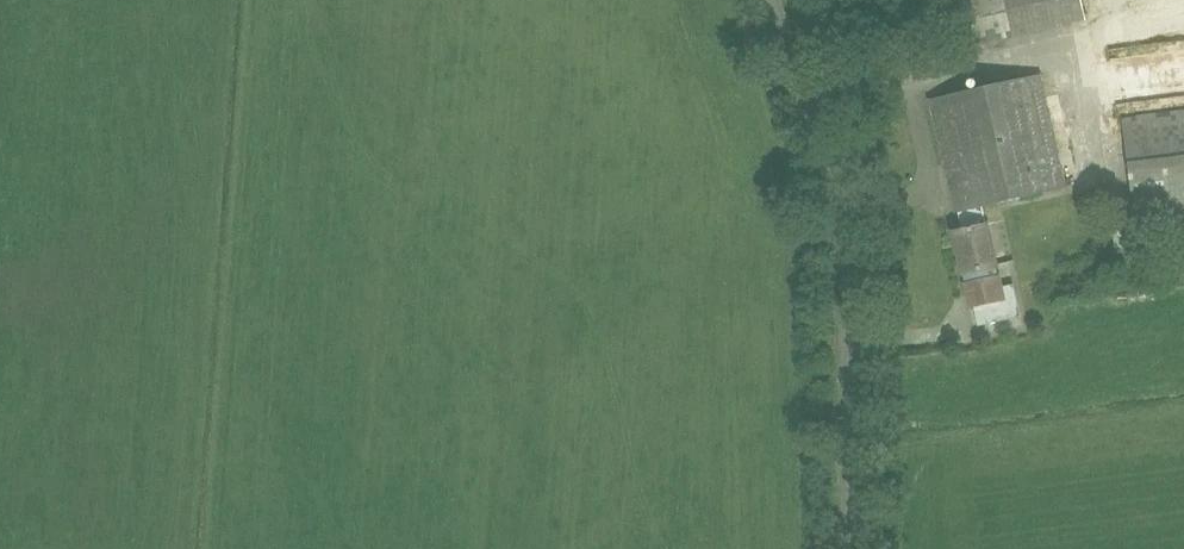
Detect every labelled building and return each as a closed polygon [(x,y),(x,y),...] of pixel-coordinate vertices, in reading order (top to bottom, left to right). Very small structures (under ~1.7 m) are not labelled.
[(982,207),(1066,187),(1040,75),(929,100),(955,213),(960,212),(964,230),(953,232),(962,274),(964,274),(966,283),(964,283),(969,307),(980,305),(985,325),(1020,317),(1013,284),(1001,287),(998,276),(996,277),(994,268),(995,267),(986,225),(985,225),(982,207)] [(1124,120),(1136,217),(1183,211),(1183,113),(1124,120)]
